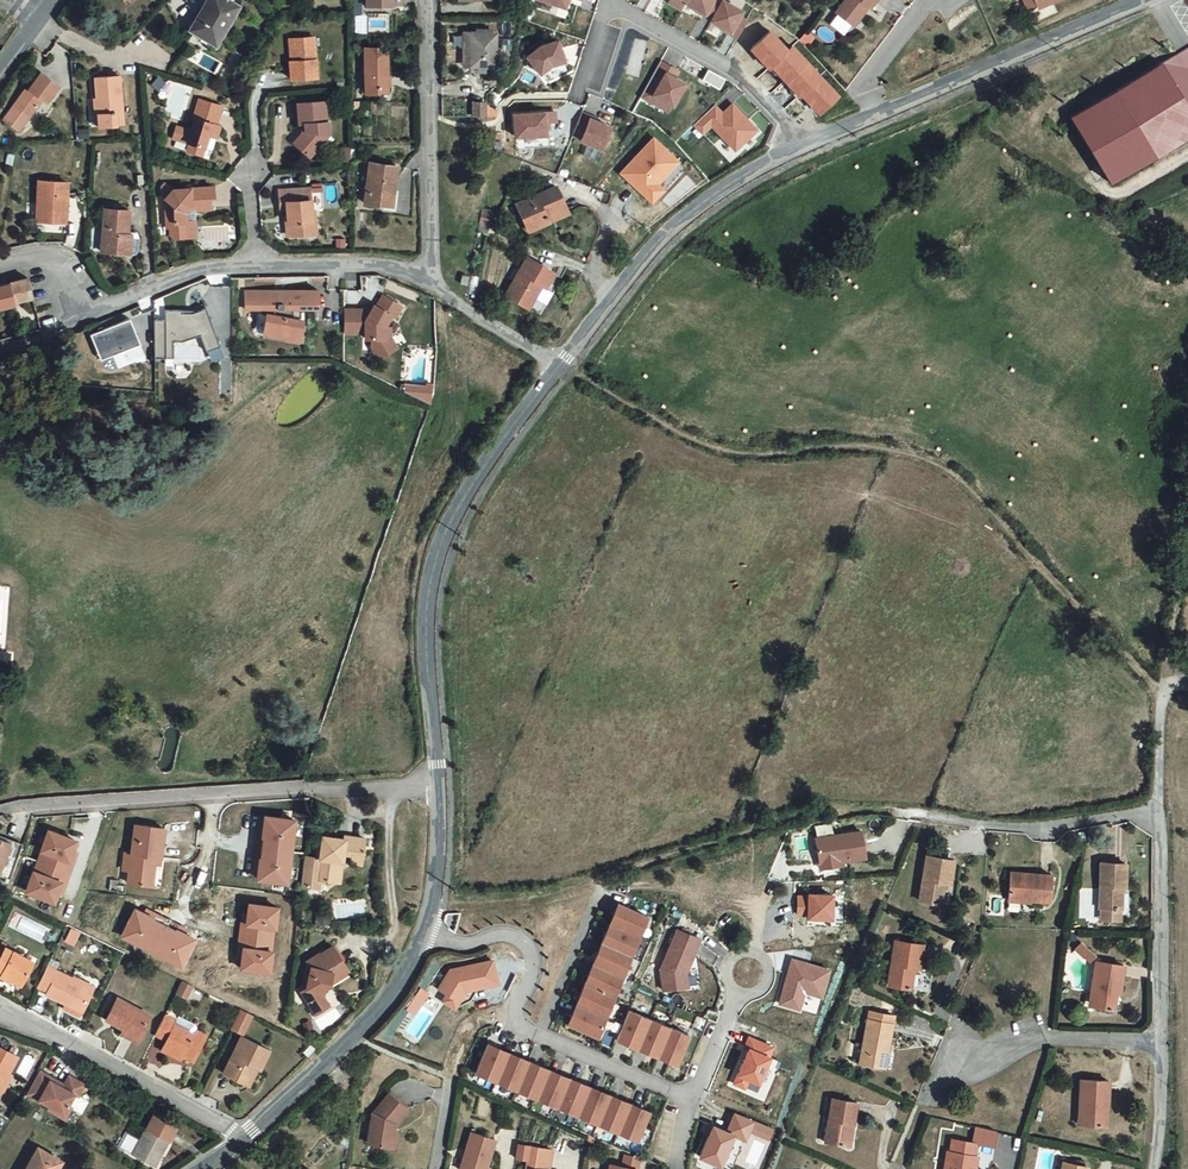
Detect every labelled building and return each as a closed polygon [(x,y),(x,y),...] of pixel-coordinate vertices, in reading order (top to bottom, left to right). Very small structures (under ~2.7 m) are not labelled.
[(200,24),(221,37),(234,15),(237,16),(246,0),(210,0),(213,3),(200,24)] [(531,1),(563,10),(566,0),(531,0),(531,1)] [(714,0),(685,0),(682,5),(705,19),(714,0)] [(742,10),(723,0),(719,0),(707,21),(729,35),(742,10)] [(842,10),(859,24),(875,5),(876,6),(880,0),(850,0),(842,10)] [(1045,8),(1064,0),(1041,0),(1045,8)] [(814,28),(808,37),(815,42),(822,34),(814,28)] [(500,33),(476,33),(476,65),(499,65),(500,33)] [(299,61),(296,63),(297,79),(322,78),(320,38),(298,40),(299,61)] [(537,48),(522,58),(535,77),(548,70),(564,65),(555,42),(537,48)] [(1076,117),(1115,183),(1187,140),(1187,52),(1076,117)] [(384,53),(372,54),(371,97),(397,97),(398,83),(393,82),(393,59),(384,58),(384,53)] [(689,76),(660,59),(638,98),(666,115),(689,76)] [(707,69),(700,80),(717,91),(724,79),(707,69)] [(32,83),(8,113),(24,126),(47,97),(52,100),(64,84),(46,71),(35,85),(32,83)] [(127,74),(103,77),(106,125),(131,123),(127,74)] [(161,75),(154,82),(160,89),(168,82),(161,75)] [(194,130),(183,127),(180,138),(192,142),(191,150),(202,153),(204,145),(208,146),(213,132),(220,135),(224,124),(219,122),(225,103),(204,96),(194,130)] [(469,116),(484,117),(485,101),(469,100),(469,116)] [(733,154),(757,130),(732,103),(723,111),(715,105),(694,127),(701,136),(711,129),(733,154)] [(306,134),(300,142),(314,158),(325,145),(325,134),(334,134),(335,131),(334,128),(331,125),(331,105),(304,105),(304,129),(310,129),(310,134),(306,134)] [(485,117),(495,117),(496,107),(486,107),(485,117)] [(543,113),(510,113),(511,142),(544,137),(543,113)] [(610,124),(581,113),(570,140),(599,155),(610,124)] [(675,152),(658,136),(625,171),(636,181),(638,179),(643,184),(641,186),(656,200),(667,187),(661,182),(672,171),(664,164),(675,152)] [(540,160),(550,156),(548,148),(538,152),(540,160)] [(682,159),(675,152),(664,164),(672,171),(682,159)] [(2,165),(11,167),(13,155),(4,153),(2,165)] [(140,179),(147,178),(145,159),(138,160),(140,179)] [(378,169),(372,207),(400,210),(405,173),(378,169)] [(75,174),(46,173),(44,213),(73,214),(75,174)] [(522,203),(534,229),(573,212),(561,185),(522,203)] [(283,209),(290,209),(292,234),(321,233),(321,221),(315,220),(313,190),(283,192),(283,209)] [(173,192),(167,198),(167,236),(170,240),(174,242),(179,243),(181,243),(186,237),(186,217),(192,211),(196,214),(213,213),(212,203),(217,203),(216,192),(173,192)] [(137,203),(112,201),(110,246),(136,247),(137,203)] [(480,232),(490,235),(492,220),(483,217),(480,232)] [(333,247),(343,247),(343,238),(333,238),(333,247)] [(531,256),(511,294),(533,306),(546,283),(550,285),(558,271),(531,256)] [(43,293),(37,272),(0,283),(0,306),(43,293)] [(283,277),(252,279),(253,297),(281,296),(282,302),(277,302),(275,322),(287,323),(287,319),(296,320),(296,324),(308,326),(310,306),(302,305),(302,295),(326,293),(325,275),(290,277),(290,280),(283,281),(283,277)] [(366,293),(352,293),(353,317),(374,317),(374,322),(381,321),(381,331),(385,337),(391,339),(397,335),(398,329),(393,321),(393,310),(393,308),(399,298),(403,300),(409,288),(390,278),(384,289),(382,288),(379,293),(376,299),(366,293)] [(191,330),(208,323),(216,344),(228,339),(212,297),(201,301),(189,302),(189,298),(172,298),(173,308),(161,308),(163,346),(180,346),(181,330),(191,330)] [(146,332),(137,307),(100,320),(110,346),(146,332)] [(52,322),(48,310),(39,313),(43,325),(51,323),(52,322)] [(399,310),(393,310),(393,321),(398,329),(397,335),(406,330),(399,321),(399,310)] [(140,360),(153,361),(154,345),(140,344),(140,360)] [(399,382),(398,396),(429,398),(430,385),(399,382)] [(261,878),(290,881),(292,861),(291,861),(293,839),(295,839),(297,819),(268,816),(267,826),(266,835),(262,835),(260,858),(263,858),(262,867),(261,878)] [(165,857),(169,827),(139,824),(136,852),(133,870),(132,882),(156,885),(159,863),(160,856),(165,857)] [(266,835),(267,826),(262,825),(257,866),(262,867),(263,858),(260,858),(262,835),(266,835)] [(69,860),(77,839),(49,829),(41,849),(45,851),(37,871),(34,870),(26,890),(54,901),(62,880),(59,879),(67,859),(69,860)] [(866,856),(863,830),(817,836),(821,860),(841,857),(841,859),(866,856)] [(0,834),(0,838),(22,848),(23,845),(0,834)] [(340,882),(342,862),(350,863),(351,855),(360,856),(369,857),(371,840),(351,838),(351,840),(329,837),(327,859),(312,858),(308,888),(326,890),(327,881),(340,882)] [(22,848),(0,838),(0,875),(7,879),(22,848)] [(133,870),(136,852),(128,851),(126,869),(133,870)] [(950,857),(926,853),(920,894),(938,897),(941,877),(947,878),(950,857)] [(368,865),(369,857),(360,856),(359,864),(368,865)] [(841,857),(821,860),(822,866),(842,863),(841,859),(841,857)] [(348,883),(350,863),(342,862),(340,882),(348,883)] [(1135,871),(1108,869),(1104,912),(1111,913),(1111,925),(1127,926),(1129,895),(1134,895),(1135,871)] [(1060,877),(1020,872),(1017,899),(1057,904),(1060,877)] [(807,889),(807,891),(796,891),(796,909),(807,910),(807,912),(830,913),(830,889),(807,889)] [(244,967),(273,970),(275,950),(274,950),(276,926),(278,926),(280,906),(251,903),(250,912),(249,922),(246,921),(243,947),(246,948),(245,957),(244,967)] [(635,935),(643,914),(614,903),(606,923),(635,935)] [(137,911),(124,937),(143,946),(143,945),(165,955),(164,957),(182,966),(195,940),(178,932),(180,929),(157,917),(155,920),(137,911)] [(635,935),(606,923),(598,944),(628,955),(635,935)] [(676,930),(661,970),(664,991),(688,987),(686,973),(699,938),(676,930)] [(67,933),(64,942),(73,944),(76,935),(67,933)] [(922,943),(893,939),(887,984),(909,988),(912,964),(919,965),(922,943)] [(628,955),(598,944),(590,965),(619,976),(628,955)] [(4,973),(13,978),(22,982),(32,960),(6,946),(0,958),(0,976),(2,977),(4,973)] [(331,983),(335,984),(339,973),(350,965),(339,946),(323,956),(322,954),(310,962),(314,968),(312,987),(306,991),(320,1014),(334,1006),(328,996),(331,983)] [(1108,962),(1097,948),(1090,953),(1102,968),(1108,962)] [(800,1004),(804,986),(821,991),(828,964),(791,954),(780,999),(800,1004)] [(497,983),(492,960),(460,967),(460,970),(453,972),(450,970),(438,989),(447,994),(458,1001),(465,990),(479,987),(497,983)] [(95,988),(76,978),(50,965),(40,987),(51,992),(50,995),(67,1004),(64,1008),(82,1016),(95,988)] [(350,965),(339,973),(335,984),(355,972),(350,965)] [(619,976),(590,965),(583,986),(612,997),(619,976)] [(1101,999),(1107,1000),(1104,1012),(1122,1016),(1127,995),(1130,995),(1135,973),(1107,967),(1101,999)] [(11,982),(13,978),(4,973),(2,977),(11,982)] [(78,975),(76,978),(95,988),(97,984),(78,975)] [(184,980),(179,991),(190,995),(194,985),(184,980)] [(612,997),(583,986),(575,1007),(605,1018),(612,997)] [(420,987),(411,1001),(419,1005),(428,992),(420,987)] [(465,990),(458,1001),(463,1004),(470,1000),(479,987),(465,990)] [(458,1001),(447,994),(442,1000),(454,1008),(458,1001)] [(127,1028),(125,1032),(140,1041),(153,1016),(120,998),(110,1018),(127,1028)] [(1098,1011),(1104,1012),(1107,1000),(1101,999),(1098,1011)] [(411,1001),(406,1009),(414,1014),(419,1005),(411,1001)] [(605,1018),(575,1007),(567,1028),(596,1039),(605,1018)] [(246,1034),(255,1015),(243,1009),(234,1028),(246,1034)] [(649,1020),(628,1012),(616,1041),(638,1049),(649,1020)] [(180,1019),(169,1014),(160,1034),(174,1040),(170,1050),(188,1058),(189,1055),(200,1059),(203,1053),(211,1033),(200,1028),(201,1025),(201,1023),(200,1021),(182,1013),(180,1019)] [(867,1015),(859,1060),(880,1064),(885,1041),(888,1042),(892,1020),(867,1015)] [(649,1020),(638,1049),(658,1057),(669,1028),(649,1020)] [(669,1028),(658,1057),(678,1065),(689,1036),(669,1028)] [(745,1043),(749,1044),(735,1079),(745,1084),(749,1074),(759,1078),(770,1052),(769,1052),(773,1042),(749,1033),(745,1043)] [(273,1051),(244,1038),(227,1074),(255,1088),(273,1051)] [(12,1073),(21,1056),(0,1045),(0,1095),(3,1090),(12,1073)] [(857,1060),(858,1045),(849,1045),(849,1060),(857,1060)] [(495,1086),(506,1057),(486,1049),(474,1078),(495,1086)] [(316,1061),(322,1055),(319,1050),(312,1057),(316,1061)] [(506,1057),(495,1086),(515,1094),(526,1065),(506,1057)] [(526,1065),(515,1094),(536,1102),(547,1073),(526,1065)] [(42,1071),(30,1094),(54,1106),(67,1113),(78,1093),(81,1095),(81,1094),(87,1083),(72,1075),(67,1084),(66,1087),(53,1081),(55,1078),(42,1071)] [(16,1075),(12,1073),(3,1090),(7,1092),(16,1075)] [(547,1073),(536,1102),(557,1110),(568,1081),(547,1073)] [(67,1084),(55,1078),(53,1081),(66,1087),(67,1084)] [(568,1081),(557,1110),(578,1118),(589,1089),(568,1081)] [(1091,1084),(1090,1115),(1097,1115),(1097,1130),(1114,1132),(1115,1108),(1120,1107),(1121,1086),(1091,1084)] [(589,1089),(578,1118),(599,1126),(610,1097),(589,1089)] [(67,1113),(54,1106),(52,1110),(69,1118),(75,1106),(85,1112),(92,1100),(81,1094),(81,1095),(78,1093),(67,1113)] [(390,1094),(375,1112),(372,1142),(395,1145),(397,1123),(409,1108),(390,1094)] [(610,1097),(599,1126),(619,1134),(631,1105),(610,1097)] [(825,1140),(846,1143),(849,1121),(855,1122),(858,1101),(832,1097),(825,1140)] [(631,1105),(619,1134),(639,1142),(651,1113),(631,1105)] [(734,1115),(726,1133),(712,1127),(699,1159),(720,1167),(733,1136),(744,1141),(748,1132),(752,1122),(734,1115)] [(1097,1130),(1097,1115),(1090,1115),(1089,1130),(1097,1130)] [(132,1133),(124,1147),(162,1166),(183,1128),(160,1117),(147,1141),(132,1133)] [(855,1122),(849,1121),(846,1143),(852,1144),(855,1122)] [(752,1122),(748,1132),(768,1140),(772,1131),(752,1122)] [(467,1140),(461,1168),(485,1168),(485,1167),(490,1166),(493,1146),(467,1140)] [(943,1168),(981,1168),(983,1161),(977,1160),(981,1147),(958,1140),(954,1153),(948,1151),(943,1168)] [(42,1149),(32,1168),(62,1168),(66,1161),(42,1149)] [(637,1166),(639,1156),(622,1152),(620,1162),(637,1166)] [(550,1155),(526,1154),(525,1168),(549,1168),(550,1155)]
